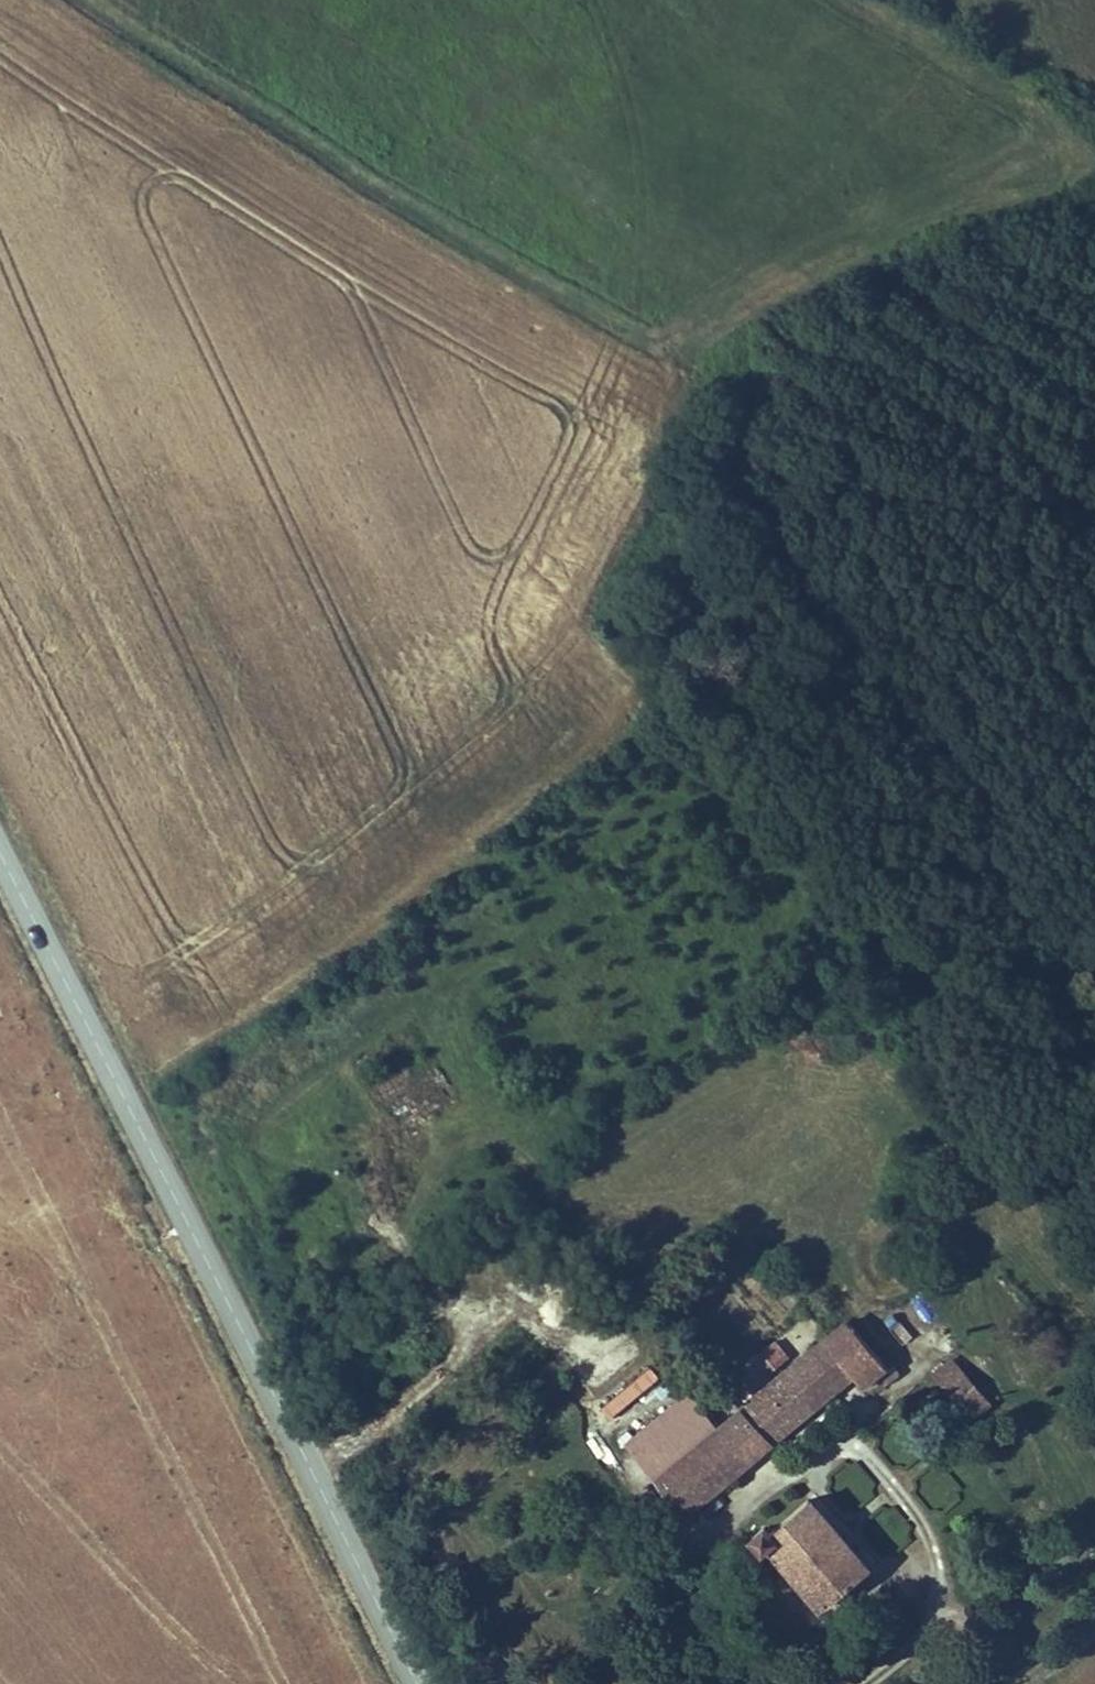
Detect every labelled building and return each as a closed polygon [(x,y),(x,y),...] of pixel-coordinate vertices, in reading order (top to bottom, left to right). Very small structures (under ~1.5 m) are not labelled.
[(682,1515),(852,1373),(863,1385),(880,1372),(886,1367),(848,1322),(716,1431),(657,1479),(657,1481),(682,1515)] [(775,1341),(752,1362),(767,1379),(791,1357),(775,1341)] [(900,1376),(892,1363),(886,1367),(880,1372),(888,1384),(900,1376)] [(609,1421),(662,1382),(652,1369),(599,1408),(609,1421)] [(957,1411),(968,1394),(950,1383),(939,1399),(957,1411)] [(975,1423),(986,1407),(968,1394),(957,1411),(975,1423)] [(657,1479),(716,1431),(685,1395),(628,1443),(657,1479)] [(868,1569),(809,1499),(768,1533),(763,1527),(751,1537),(761,1549),(767,1544),(822,1608),(868,1569)]
